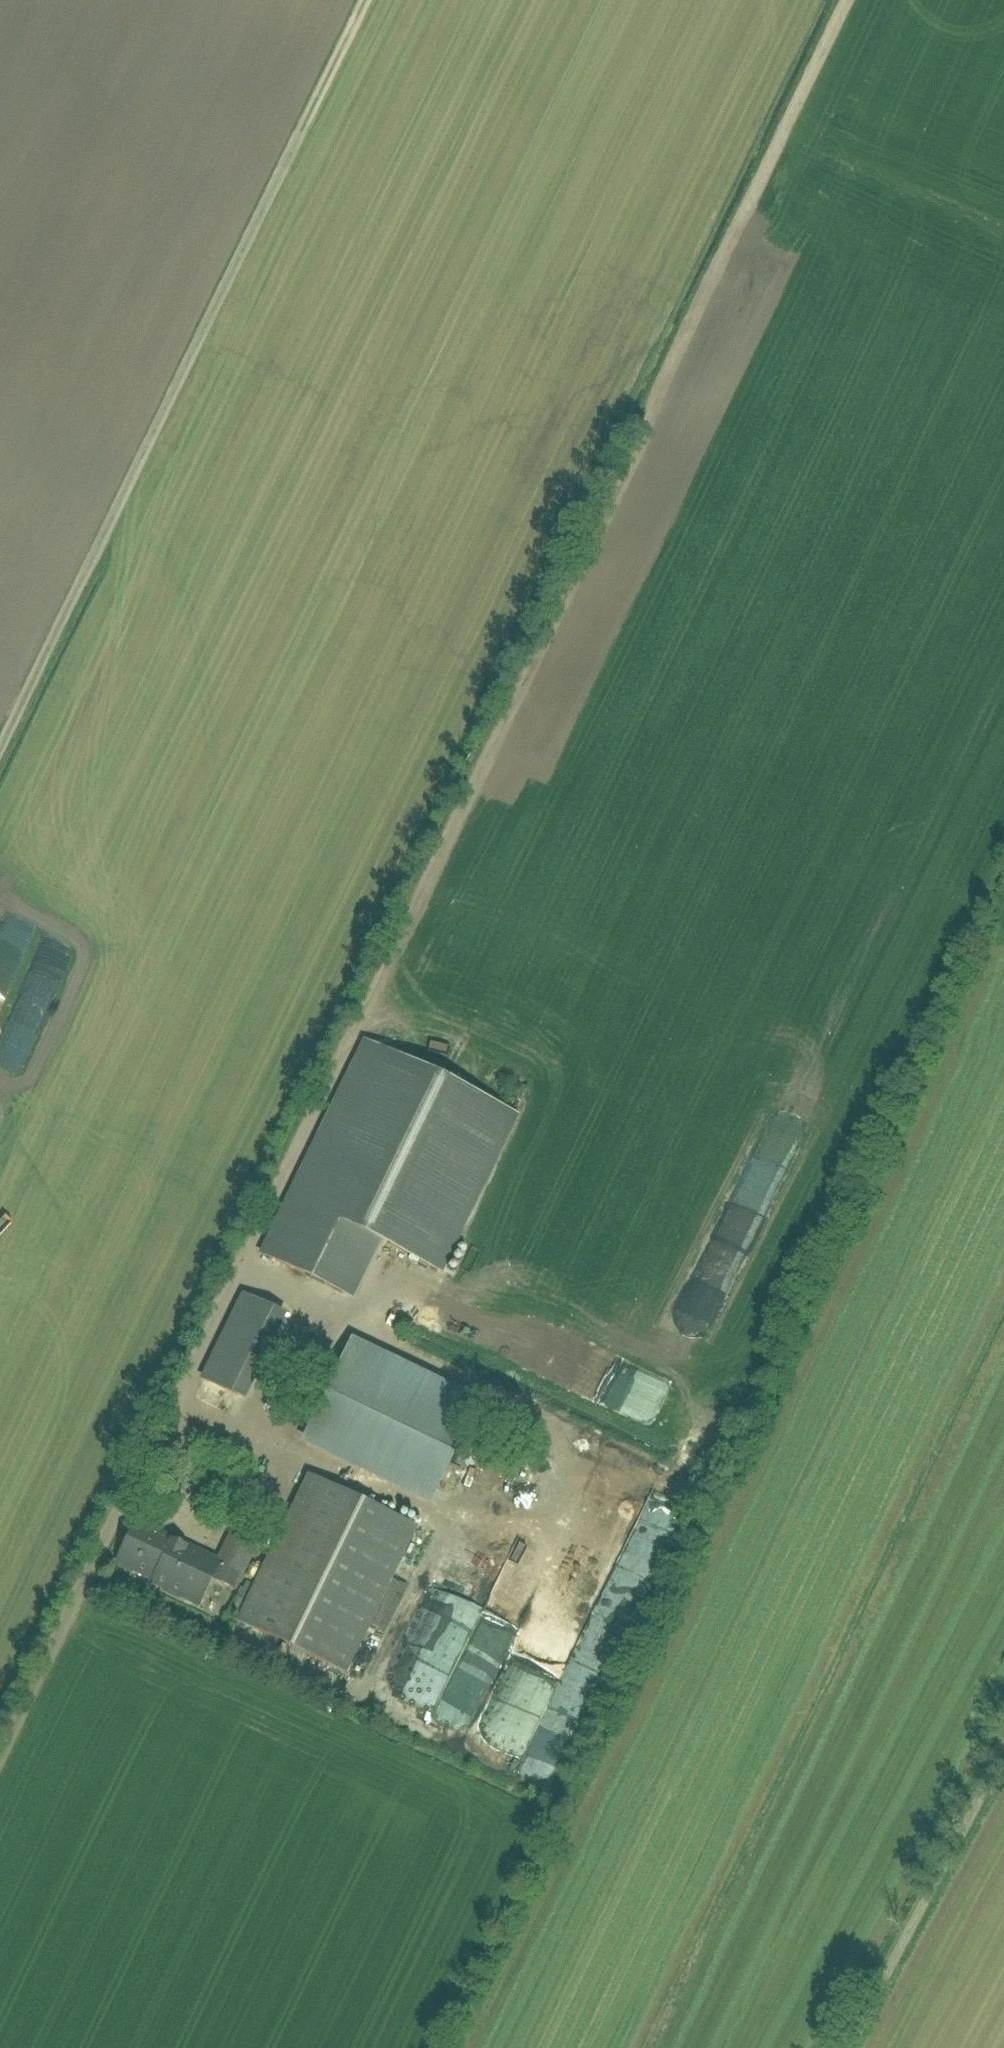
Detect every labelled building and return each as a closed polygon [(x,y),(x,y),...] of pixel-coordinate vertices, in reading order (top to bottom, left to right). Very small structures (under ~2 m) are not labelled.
[(515,1121),(365,1048),(261,1262),(348,1304),(377,1245),(440,1276),(515,1121)] [(266,1333),(229,1316),(202,1374),(239,1392),(266,1333)] [(511,1477),(539,1419),(357,1337),(315,1426),(415,1471),(429,1440),(511,1477)] [(417,1526),(303,1474),(236,1618),(350,1670),(417,1526)] [(223,1556),(141,1517),(117,1566),(200,1606),(214,1577),(234,1586),(257,1539),(236,1529),(223,1556)]
